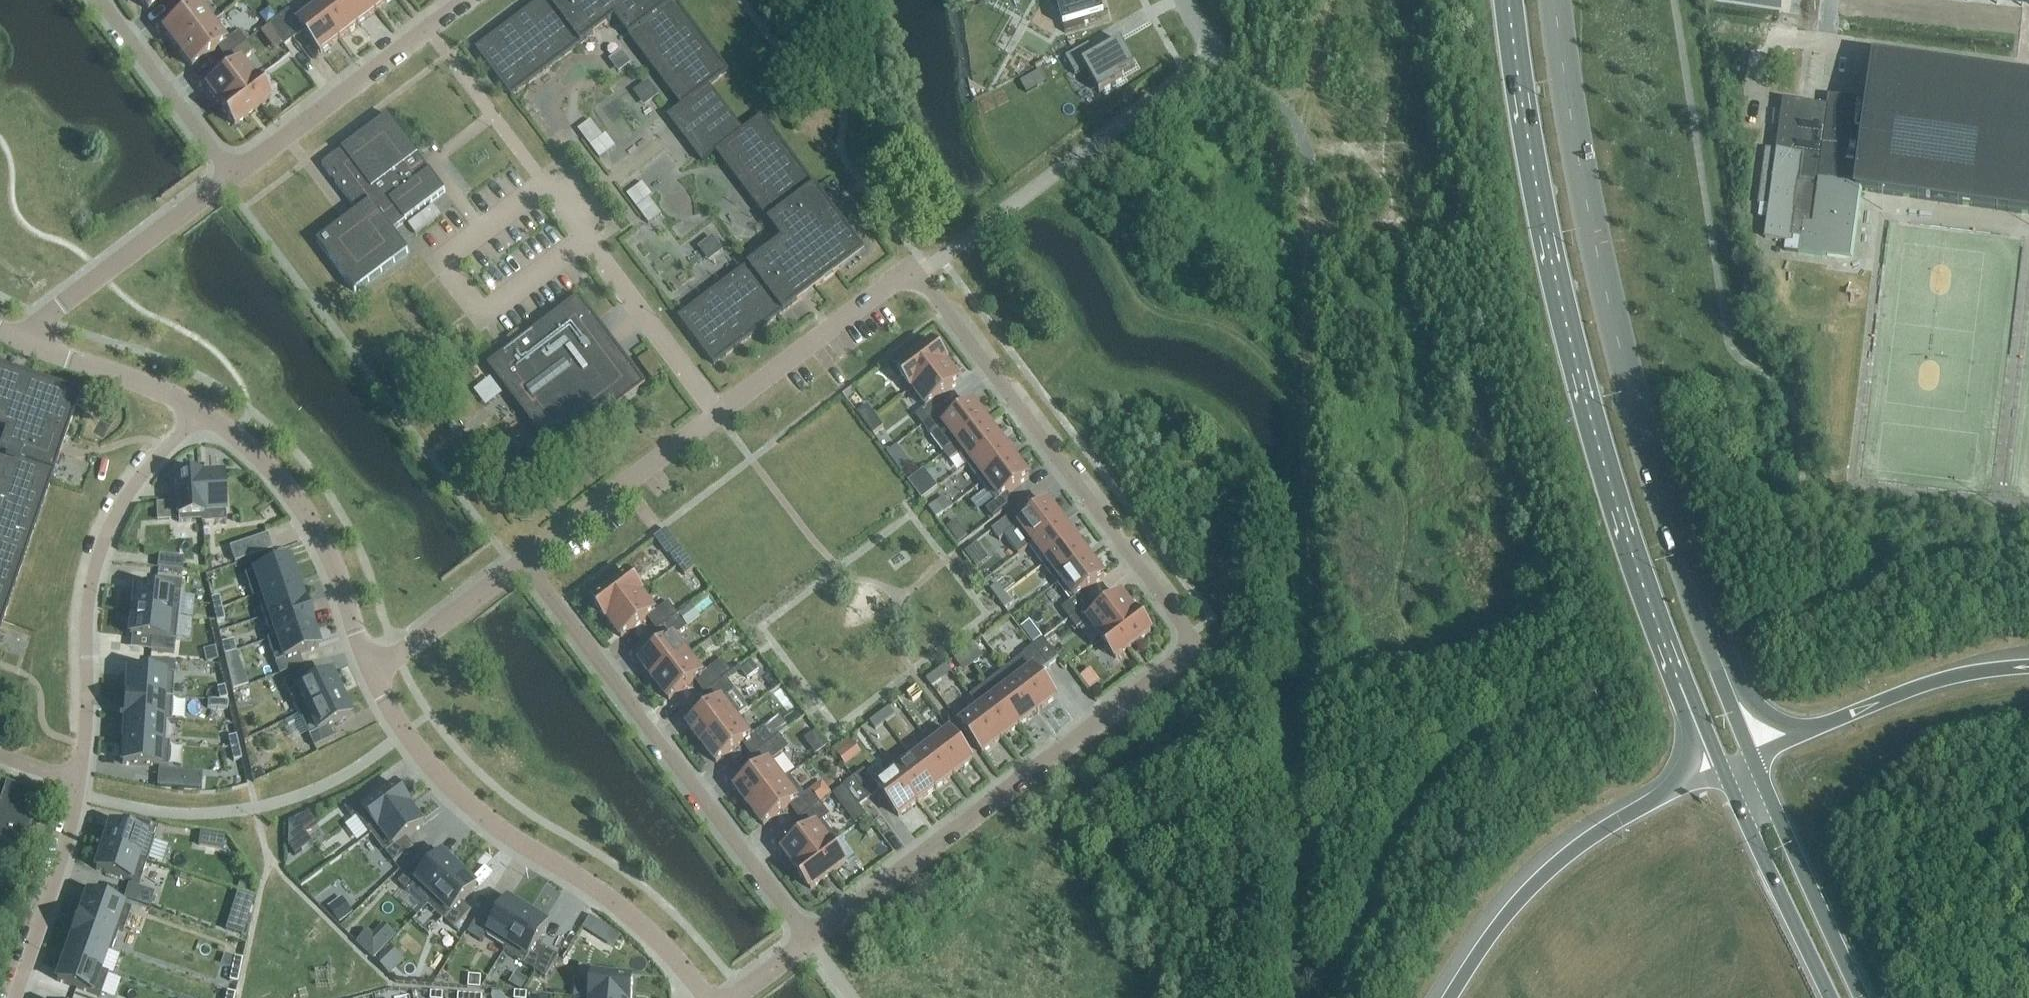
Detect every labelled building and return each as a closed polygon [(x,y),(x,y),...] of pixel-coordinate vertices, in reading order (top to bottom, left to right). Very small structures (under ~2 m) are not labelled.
[(148,12),(164,0),(139,0),(148,12)] [(182,1),(190,11),(163,31),(177,50),(210,25),(196,6),(205,0),(184,0),(182,1)] [(338,0),(331,0),(318,10),(339,40),(358,26),(338,0)] [(368,0),(338,0),(358,26),(376,12),(368,0)] [(376,12),(392,0),(368,0),(376,12)] [(476,51),(512,98),(615,19),(682,107),(682,108),(709,87),(729,72),(674,0),(543,0),(476,51)] [(1067,34),(1087,28),(1085,21),(1106,15),(1101,0),(1056,0),(1067,34)] [(339,40),(318,10),(299,24),(289,11),(279,18),(294,38),(304,31),(321,53),(339,40)] [(294,38),(279,18),(269,26),(284,46),(294,38)] [(226,59),(246,43),(238,33),(224,44),(210,25),(177,50),(191,69),(218,49),(226,59)] [(1090,45),(1064,62),(1075,76),(1088,71),(1099,85),(1133,60),(1117,41),(1095,54),(1090,45)] [(254,82),(253,82),(240,64),(253,53),(246,43),(226,59),(233,68),(206,89),(220,107),(220,108),(254,82)] [(1874,60),(1868,103),(1828,97),(1827,107),(1819,106),(1819,105),(1818,105),(1806,104),(1806,103),(1783,100),(1783,101),(1784,102),(1778,152),(1767,150),(1760,205),(1770,206),(1766,238),(1766,239),(1793,242),(1793,241),(1793,238),(1801,239),(1799,254),(1823,257),(1823,256),(1846,259),(1846,258),(1852,216),(1857,216),(1860,191),(2028,215),(2028,82),(1874,60)] [(1027,92),(1049,80),(1042,67),(1020,79),(1027,92)] [(254,81),(253,82),(254,82),(220,108),(220,107),(219,107),(234,127),(269,101),(254,81)] [(649,81),(634,92),(644,105),(658,94),(649,81)] [(743,132),(709,87),(682,108),(682,107),(668,117),(702,163),(716,153),(716,152),(743,132)] [(445,192),(388,116),(322,166),(352,206),(360,200),(365,208),(318,244),(355,293),(409,252),(393,231),(445,192)] [(763,117),(743,132),(716,152),(716,153),(782,241),(679,319),(714,366),(802,300),(799,296),(813,285),(816,289),(840,271),(833,261),(857,243),(840,219),(836,221),(825,207),(829,204),(763,117)] [(578,131),(590,147),(603,137),(591,121),(578,131)] [(600,159),(615,147),(606,134),(603,137),(590,147),(600,159)] [(627,196),(637,209),(649,199),(652,197),(643,184),(627,196)] [(637,209),(649,224),(662,215),(649,199),(637,209)] [(698,247),(708,261),(722,251),(712,237),(698,247)] [(528,338),(495,363),(560,450),(579,437),(611,412),(640,391),(599,337),(605,332),(594,318),(591,321),(577,301),(559,314),(528,338)] [(912,390),(947,363),(933,344),(898,371),(912,390)] [(947,364),(947,363),(912,390),(913,391),(913,390),(927,408),(915,416),(923,427),(945,410),(937,400),(960,383),(947,365),(947,364)] [(76,407),(47,397),(51,385),(23,376),(21,380),(4,374),(5,370),(0,368),(0,430),(6,432),(0,448),(0,546),(26,554),(61,452),(57,451),(63,434),(67,435),(76,407)] [(923,427),(931,437),(945,455),(954,448),(988,422),(974,403),(952,420),(945,410),(923,427)] [(874,436),(884,428),(869,408),(858,416),(874,436)] [(968,466),(1002,441),(988,422),(954,448),(968,466)] [(1015,459),(1002,441),(968,466),(982,484),(1015,459)] [(902,473),(912,466),(897,446),(887,454),(902,473)] [(1007,495),(1029,478),(1015,459),(982,484),(996,503),(986,510),(994,520),(1014,505),(1007,495)] [(199,478),(201,478),(200,476),(176,477),(178,524),(201,522),(202,522),(199,478)] [(223,477),(201,478),(199,478),(202,522),(201,522),(201,524),(226,523),(223,477)] [(916,492),(923,486),(916,477),(909,482),(916,492)] [(944,513),(936,504),(929,509),(936,519),(944,513)] [(1030,548),(1063,523),(1049,504),(1026,521),(1019,511),(992,531),(1000,541),(1016,529),(1030,548)] [(968,538),(956,522),(947,529),(959,545),(968,538)] [(1076,541),(1063,523),(1030,548),(1044,566),(1076,541)] [(662,538),(669,548),(675,543),(668,534),(662,538)] [(229,549),(234,564),(272,551),(267,536),(229,549)] [(1057,584),(1090,559),(1076,541),(1044,566),(1057,584)] [(26,554),(0,546),(0,629),(26,554)] [(679,548),(669,555),(672,560),(678,567),(688,559),(682,552),(679,548)] [(182,572),(184,559),(159,557),(157,569),(182,572)] [(208,559),(209,571),(217,571),(216,559),(208,559)] [(688,559),(678,567),(680,570),(685,577),(695,569),(688,559)] [(1082,595),(1105,578),(1090,559),(1057,584),(1071,603),(1062,610),(1069,620),(1090,605),(1082,595)] [(296,583),(288,561),(245,576),(253,599),(257,598),(257,596),(296,583)] [(641,595),(642,595),(627,575),(593,601),(607,621),(608,621),(608,620),(641,595)] [(135,590),(132,613),(178,618),(182,582),(157,579),(156,592),(135,590)] [(303,605),(296,583),(257,596),(257,598),(264,618),(303,605)] [(1005,595),(998,585),(991,591),(998,600),(1005,595)] [(658,631),(678,616),(669,603),(655,613),(642,595),(641,595),(608,620),(608,621),(622,639),(649,619),(658,631)] [(1013,604),(1005,595),(998,600),(1005,610),(1013,604)] [(1102,641),(1137,614),(1136,614),(1135,614),(1122,596),(1097,615),(1090,605),(1069,620),(1077,630),(1088,622),(1102,639),(1101,640),(1102,641)] [(211,600),(214,611),(222,610),(219,598),(211,600)] [(311,627),(303,605),(264,618),(271,639),(272,640),(311,627)] [(678,616),(688,628),(699,620),(690,607),(678,616)] [(224,621),(222,610),(214,611),(216,622),(224,621)] [(174,654),(178,618),(132,613),(130,637),(150,639),(149,652),(174,654)] [(1012,619),(1016,624),(1023,618),(1020,613),(1012,619)] [(1116,660),(1151,633),(1137,614),(1102,641),(1116,660)] [(688,628),(678,616),(658,631),(667,643),(641,664),(655,683),(689,657),(688,657),(674,639),(688,628)] [(319,649),(311,627),(272,640),(271,639),(267,640),(275,664),(319,649)] [(1037,632),(1029,639),(1034,646),(1043,639),(1037,632)] [(1059,660),(1044,640),(1034,647),(1049,667),(1059,660)] [(224,656),(231,654),(236,653),(233,641),(221,644),(224,656)] [(970,660),(979,652),(973,645),(964,652),(970,660)] [(1039,675),(1049,667),(1034,647),(1023,655),(1032,666),(1013,680),(1038,712),(1057,698),(1039,675)] [(207,663),(218,660),(215,648),(204,651),(207,663)] [(960,667),(970,660),(964,652),(954,660),(960,667)] [(231,654),(224,656),(227,668),(240,665),(236,653),(231,654)] [(692,654),(688,657),(689,657),(655,683),(669,702),(696,681),(706,694),(726,678),(726,679),(732,674),(723,661),(706,673),(692,654)] [(173,698),(174,675),(175,663),(150,661),(149,674),(128,672),(127,696),(173,698)] [(759,671),(752,662),(740,670),(748,680),(759,671)] [(298,716),(340,696),(330,674),(311,683),(305,672),(283,683),(298,716)] [(926,681),(932,688),(942,681),(936,673),(926,681)] [(735,691),(726,679),(726,678),(706,694),(715,706),(688,726),(702,745),(740,717),(726,698),(735,691)] [(1038,712),(1013,680),(995,693),(1020,726),(1038,712)] [(940,698),(949,691),(942,681),(932,688),(940,698)] [(228,700),(225,688),(217,690),(220,702),(228,700)] [(907,695),(913,702),(923,695),(917,688),(907,695)] [(1020,726),(995,693),(977,707),(1002,740),(1020,726)] [(171,723),(173,698),(127,696),(125,719),(166,721),(166,722),(171,723)] [(350,717),(340,696),(298,716),(314,749),(337,738),(332,726),(350,717)] [(207,709),(228,711),(228,702),(208,701),(207,709)] [(1002,740),(977,707),(976,708),(979,712),(961,725),(983,755),(1002,740)] [(890,709),(880,716),(886,723),(895,716),(890,709)] [(876,731),(886,723),(880,716),(870,723),(876,731)] [(754,736),(740,717),(702,745),(717,764),(744,744),(753,756),(773,741),(764,728),(754,736)] [(779,717),(764,728),(773,741),(779,736),(789,729),(779,717)] [(165,743),(166,722),(166,721),(125,719),(124,742),(165,744),(165,743)] [(829,748),(816,732),(806,740),(818,756),(829,748)] [(973,762),(951,733),(933,746),(930,743),(929,743),(954,776),(973,762)] [(779,736),(773,741),(753,756),(762,769),(735,789),(750,808),(787,780),(773,761),(789,749),(779,736)] [(228,739),(231,751),(239,749),(236,737),(228,739)] [(170,743),(165,743),(165,744),(124,742),(122,765),(168,768),(170,743)] [(954,776),(929,743),(911,757),(936,790),(954,776)] [(241,760),(239,749),(231,751),(233,762),(241,760)] [(936,790),(911,757),(910,757),(913,761),(896,774),(893,770),(918,803),(936,790)] [(918,803),(893,770),(874,785),(864,771),(854,779),(869,799),(879,792),(899,818),(918,803)] [(186,775),(158,773),(157,787),(185,789),(186,775)] [(791,777),(787,780),(750,808),(764,827),(791,807),(800,819),(821,804),(811,791),(805,796),(791,777)] [(869,799),(854,779),(844,786),(859,807),(869,799)] [(822,783),(811,791),(821,804),(832,796),(822,783)] [(19,860),(40,797),(6,786),(1,801),(0,801),(0,846),(18,853),(16,859),(19,860)] [(373,835),(410,808),(412,807),(397,787),(372,805),(365,795),(345,810),(353,821),(357,818),(371,837),(373,835)] [(821,804),(800,819),(810,832),(783,852),(797,870),(797,871),(832,845),(837,841),(823,822),(830,817),(821,804)] [(423,826),(410,808),(373,835),(394,864),(414,849),(407,839),(423,826)] [(291,823),(291,844),(298,854),(318,839),(311,831),(321,824),(312,812),(291,823)] [(110,825),(103,848),(147,862),(158,828),(133,820),(130,832),(110,825)] [(225,838),(200,834),(198,850),(222,854),(225,838)] [(811,890),(846,864),(832,845),(797,871),(797,870),(796,871),(811,890)] [(140,885),(147,862),(103,848),(95,871),(140,885)] [(422,859),(398,884),(408,894),(412,890),(428,905),(460,872),(442,855),(431,867),(422,859)] [(460,872),(428,905),(455,930),(472,912),(463,903),(477,888),(460,872)] [(131,884),(128,899),(153,904),(155,888),(131,884)] [(248,917),(254,898),(237,893),(231,912),(248,917)] [(123,931),(131,909),(88,894),(80,916),(115,928),(123,931)] [(508,901),(486,937),(507,949),(509,945),(528,914),(508,901)] [(345,904),(330,915),(339,925),(340,925),(354,915),(345,904)] [(487,904),(468,935),(482,943),(501,913),(487,904)] [(535,972),(548,951),(538,944),(549,926),(528,914),(509,945),(507,949),(504,953),(535,972)] [(114,930),(115,928),(80,916),(72,938),(107,950),(107,951),(111,953),(119,931),(114,930)] [(367,931),(356,943),(374,960),(396,937),(384,926),(373,937),(367,931)] [(100,971),(107,951),(107,950),(72,938),(65,960),(99,972),(100,971)] [(385,970),(400,956),(391,946),(376,960),(385,970)] [(548,951),(535,972),(546,979),(559,958),(559,957),(548,951)] [(240,972),(242,960),(235,959),(232,970),(240,972)] [(109,974),(100,971),(99,972),(65,960),(57,982),(100,997),(109,974)] [(237,984),(240,972),(232,970),(229,982),(237,984)] [(592,976),(590,997),(632,997),(633,980),(592,976)] [(481,990),(481,978),(469,977),(469,989),(481,990)]
